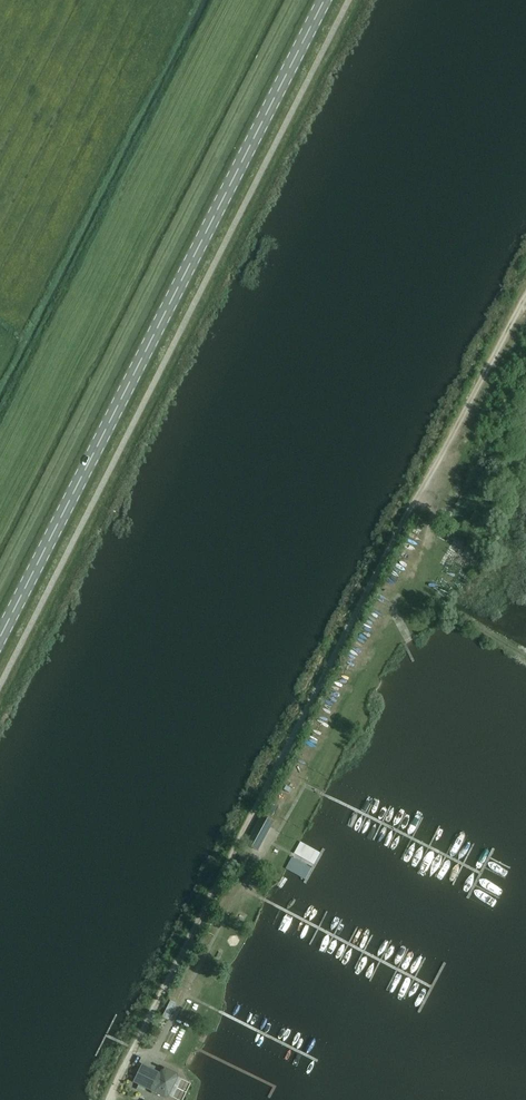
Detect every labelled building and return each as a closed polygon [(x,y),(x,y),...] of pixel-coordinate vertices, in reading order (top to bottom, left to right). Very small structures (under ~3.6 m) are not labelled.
[(383,584),(391,588),(398,572),(390,568),(383,584)] [(349,647),(345,660),(353,663),(357,650),(349,647)] [(278,808),(284,799),(279,796),(274,805),(278,808)] [(258,850),(270,827),(274,821),(262,814),(246,844),(258,850)] [(244,851),(238,862),(243,864),(249,853),(244,851)] [(169,1002),(162,1017),(168,1020),(175,1005),(169,1002)] [(160,1072),(142,1063),(133,1082),(139,1084),(145,1087),(151,1090),(152,1093),(156,1095),(158,1094),(165,1097),(168,1096),(178,1077),(177,1073),(166,1068),(162,1069),(160,1072)]
